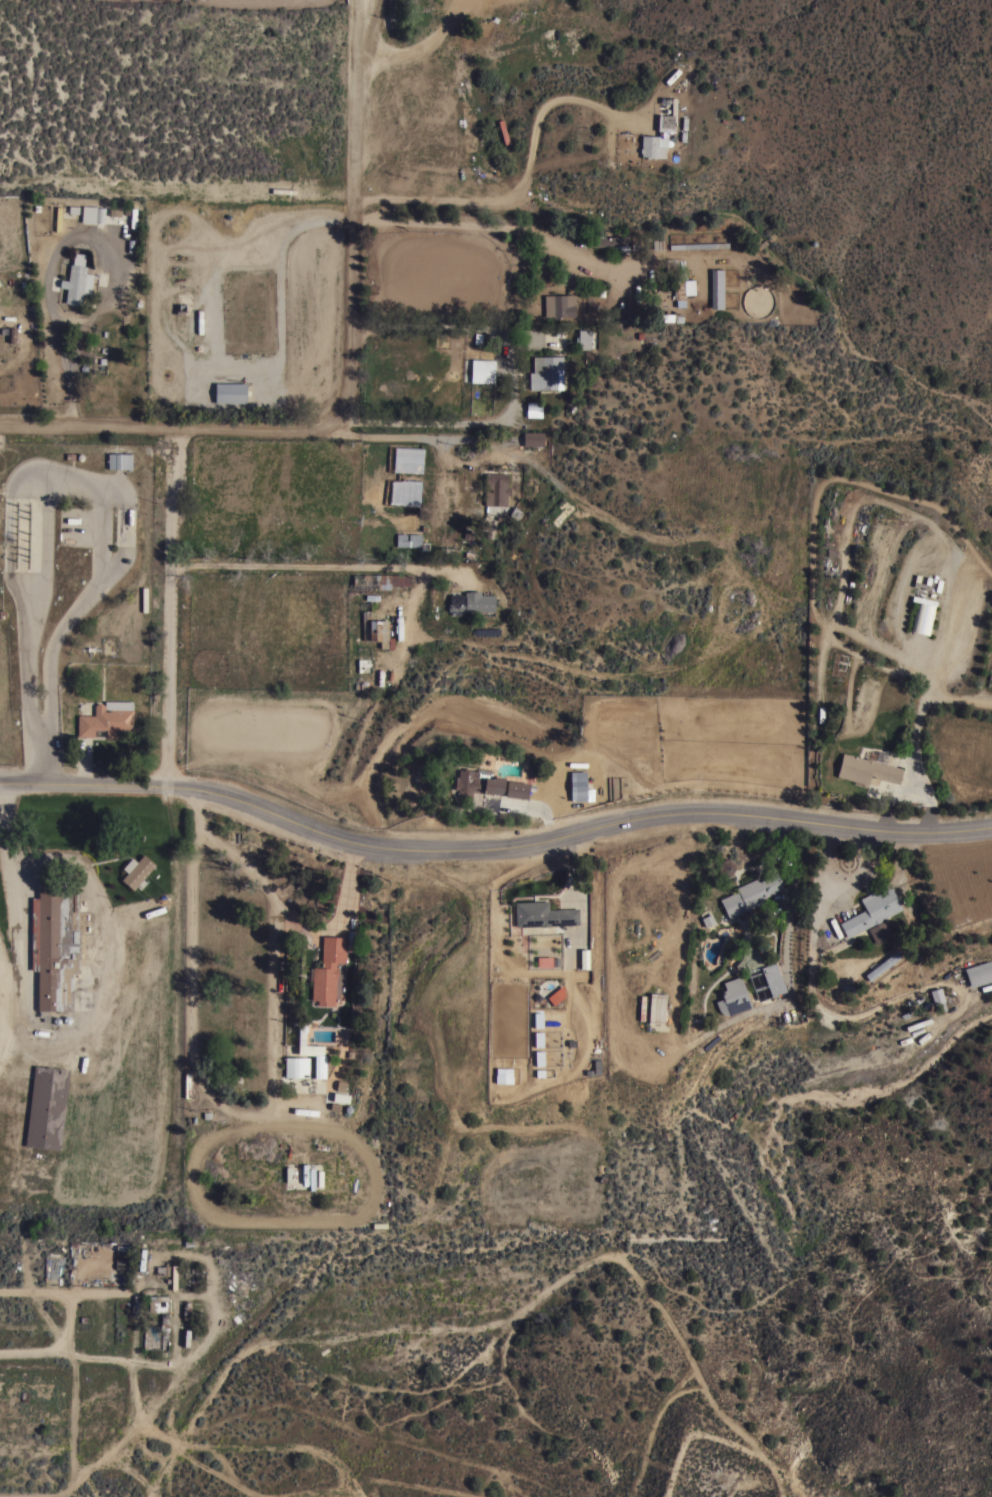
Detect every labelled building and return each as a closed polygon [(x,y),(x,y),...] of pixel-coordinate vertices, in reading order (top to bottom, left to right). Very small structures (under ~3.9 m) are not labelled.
[(658,114),(672,115),(671,123),(675,124),(675,130),(671,130),(671,131),(657,130),(658,114)] [(509,142),(504,143),(498,120),(502,118),(509,142)] [(658,135),(658,136),(667,136),(667,148),(665,148),(665,157),(641,156),(641,152),(639,152),(640,147),(641,147),(641,134),(658,135)] [(82,205),(97,206),(97,207),(104,207),(103,222),(96,222),(81,222),(82,205)] [(629,244),(629,250),(613,251),(613,245),(590,245),(590,237),(595,237),(595,231),(602,231),(602,236),(629,235),(629,244)] [(665,238),(665,248),(653,249),(652,239),(665,238)] [(70,263),(72,264),(74,252),(85,253),(84,265),(86,265),(85,272),(93,273),(90,293),(83,292),(81,304),(65,302),(70,263)] [(675,271),(666,272),(665,258),(674,258),(675,271)] [(723,309),(711,309),(711,269),(723,269),(723,309)] [(695,294),(685,294),(685,306),(676,306),(676,299),(674,299),(673,288),(675,288),(675,279),(678,279),(678,276),(682,276),(683,278),(684,278),(684,279),(694,278),(695,294)] [(544,316),(544,294),(574,293),(575,315),(551,316),(544,316)] [(683,313),(683,321),(675,321),(658,320),(658,313),(674,313),(683,313)] [(590,348),(578,348),(578,342),(575,342),(575,336),(578,336),(579,329),(591,329),(590,348)] [(563,388),(529,389),(529,371),(533,371),(533,356),(562,355),(563,388)] [(472,358),(495,359),(493,382),(471,381),(472,358)] [(246,382),(246,402),(215,402),(215,382),(246,382)] [(527,401),(539,401),(538,416),(527,416),(527,401)] [(523,431),(543,431),(543,445),(523,445),(523,431)] [(108,452),(131,453),(131,468),(108,468),(108,452)] [(485,472),(507,473),(507,487),(510,487),(509,494),(507,494),(506,505),(484,504),(485,491),(485,472)] [(492,538),(486,536),(487,530),(480,528),(483,517),(497,521),(492,538)] [(421,533),(421,546),(396,545),(396,533),(421,533)] [(390,588),(353,588),(353,573),(409,574),(409,585),(390,585),(390,588)] [(464,592),(467,592),(467,591),(481,591),(481,594),(495,594),(495,612),(479,612),(479,610),(462,610),(462,612),(460,612),(460,614),(451,614),(448,610),(448,605),(449,605),(449,594),(464,594),(464,592)] [(917,601),(911,599),(912,595),(936,600),(928,634),(910,630),(917,601)] [(388,636),(394,636),(393,647),(388,647),(388,640),(387,640),(387,647),(380,648),(380,640),(362,639),(362,626),(362,610),(371,609),(371,620),(388,619),(388,636)] [(133,700),(133,709),(133,730),(117,730),(117,736),(106,736),(106,730),(94,729),(94,736),(77,736),(77,714),(94,714),(94,705),(99,702),(105,705),(105,700),(133,700)] [(326,771),(321,769),(330,746),(334,748),(326,771)] [(865,758),(866,757),(867,757),(868,751),(875,753),(873,759),(874,759),(874,760),(875,761),(877,750),(888,752),(885,763),(902,768),(898,783),(870,775),(868,784),(836,775),(842,752),(865,758)] [(589,762),(589,772),(586,772),(586,788),(593,788),(593,800),(571,800),(570,768),(574,768),(574,761),(589,762)] [(504,796),(505,790),(502,789),(502,790),(499,790),(499,793),(489,792),(489,793),(470,791),(471,796),(460,798),(460,796),(457,795),(456,791),(458,790),(458,789),(454,789),(455,776),(457,776),(458,769),(463,769),(463,767),(470,768),(470,770),(479,771),(479,773),(488,774),(488,772),(491,773),(490,778),(493,778),(493,775),(504,776),(504,780),(506,781),(506,780),(529,783),(527,798),(504,796)] [(142,879),(146,882),(141,888),(137,885),(133,890),(121,880),(127,873),(122,868),(131,857),(137,862),(143,855),(155,865),(142,879)] [(727,876),(721,873),(718,866),(722,860),(729,857),(736,862),(737,869),(734,868),(732,872),(734,874),(727,876)] [(728,918),(719,898),(737,890),(736,887),(756,877),(758,881),(777,872),(784,887),(765,896),(767,900),(728,918)] [(32,897),(38,897),(39,877),(61,878),(61,874),(71,874),(71,877),(77,877),(77,893),(79,893),(79,910),(78,910),(78,930),(80,930),(79,972),(73,972),(73,986),(76,986),(76,991),(73,991),(73,1010),(65,1010),(65,1012),(58,1012),(58,1010),(49,1010),(49,1021),(43,1021),(43,1016),(38,1016),(38,1010),(38,970),(31,970),(32,897)] [(881,919),(881,920),(873,924),(872,923),(846,937),(839,922),(865,908),(860,898),(872,891),(874,894),(890,886),(902,908),(881,919)] [(548,900),(548,909),(578,907),(579,924),(549,925),(549,926),(540,926),(540,925),(515,926),(515,901),(548,900)] [(892,935),(875,943),(868,928),(884,919),(892,935)] [(313,967),(321,967),(322,935),(346,936),(345,962),(344,962),(344,979),(340,984),(340,1000),(335,1000),(334,1005),(317,1004),(318,1000),(311,999),(313,967)] [(785,991),(758,1000),(747,970),(748,970),(746,967),(740,969),(735,965),(741,958),(745,946),(747,943),(751,947),(753,946),(757,951),(757,952),(762,960),(763,960),(763,961),(762,962),(764,965),(775,961),(785,991)] [(868,980),(864,974),(896,950),(900,956),(868,980)] [(991,961),(991,979),(970,987),(964,968),(990,959),(991,961)] [(751,1006),(729,1014),(727,1014),(723,1013),(721,1012),(719,1010),(718,1007),(715,1000),(723,998),(720,991),(725,989),(723,981),(740,975),(751,1006)] [(553,1005),(566,994),(560,986),(547,997),(553,1005)] [(940,987),(944,1000),(943,1000),(946,1009),(936,1012),(930,990),(940,987)] [(663,1023),(648,1022),(650,992),(666,993),(663,1023)] [(533,1012),(533,1028),(542,1027),(542,1012),(533,1012)] [(326,1077),(310,1077),(310,1054),(326,1054),(326,1077)] [(309,1076),(285,1076),(285,1056),(309,1057),(309,1076)] [(35,1064),(69,1069),(60,1149),(25,1145),(35,1064)] [(512,1068),(495,1067),(494,1083),(512,1083),(512,1068)] [(116,1244),(128,1245),(127,1263),(115,1262),(116,1244)] [(148,1311),(149,1299),(149,1294),(168,1295),(168,1300),(169,1300),(169,1312),(148,1311)] [(161,1330),(160,1330),(160,1324),(161,1324),(161,1315),(165,1316),(165,1314),(168,1314),(168,1324),(169,1324),(169,1327),(169,1330),(167,1330),(167,1352),(161,1352),(161,1330)] [(144,1325),(159,1325),(159,1349),(143,1348),(144,1325)]
